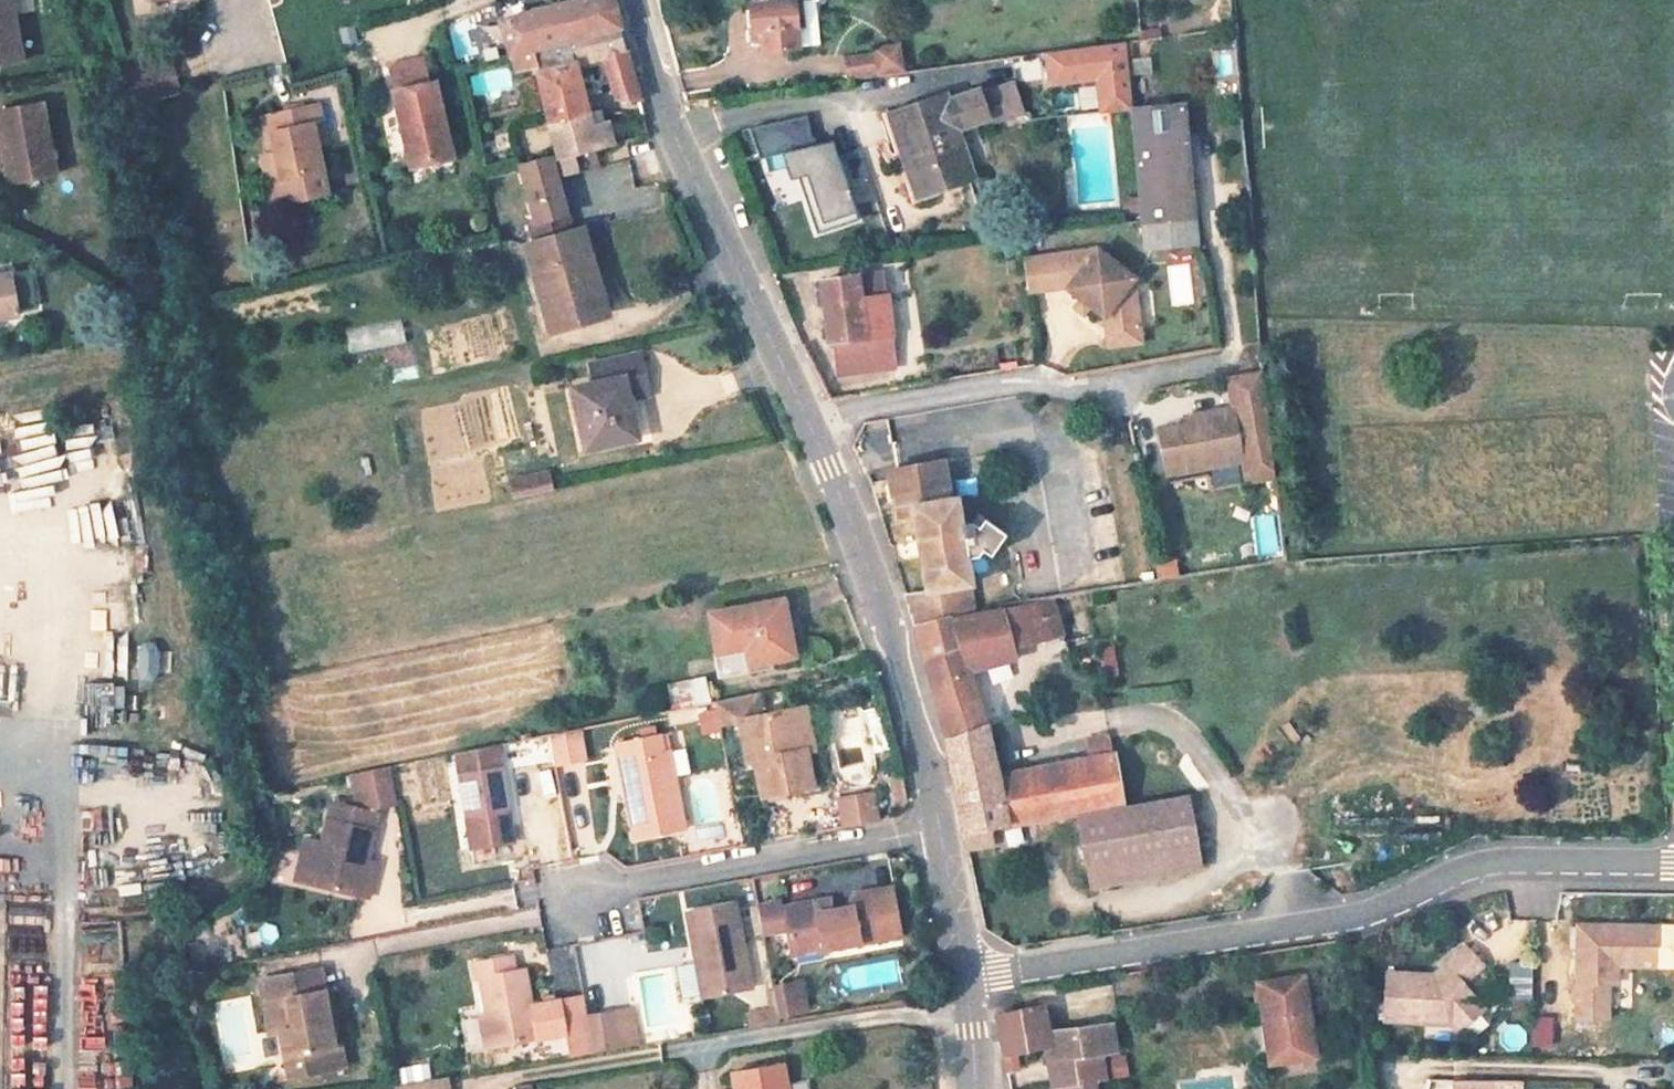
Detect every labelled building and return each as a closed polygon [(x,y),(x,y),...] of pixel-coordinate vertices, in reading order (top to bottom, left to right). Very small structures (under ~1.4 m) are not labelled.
[(19,61),(8,0),(0,0),(0,64),(19,61)] [(508,55),(616,27),(609,0),(578,0),(499,21),(508,55)] [(765,2),(748,4),(748,9),(741,10),(743,26),(749,26),(750,31),(758,30),(759,50),(796,48),(794,29),(805,28),(803,0),(807,0),(765,0),(765,2)] [(616,27),(508,55),(513,74),(534,69),(557,158),(612,143),(605,121),(591,125),(573,65),(600,59),(614,100),(637,100),(616,27)] [(1124,42),(1047,53),(1051,83),(1098,76),(1103,113),(1130,111),(1124,42)] [(871,55),(842,58),(844,75),(875,71),(898,68),(896,47),(871,49),(871,55)] [(426,86),(420,60),(386,69),(409,166),(451,156),(434,84),(426,86)] [(979,90),(989,120),(1020,109),(1010,80),(979,90)] [(889,116),(896,135),(917,192),(945,183),(965,175),(952,133),(989,120),(979,90),(976,86),(889,116)] [(6,128),(16,181),(53,174),(41,105),(0,112),(0,130),(6,128)] [(1140,221),(1190,214),(1180,105),(1130,111),(1140,221)] [(281,187),(284,200),(324,192),(314,143),(324,140),(317,106),(258,119),(262,135),(269,133),(273,150),(275,162),(261,165),(266,190),(281,187)] [(805,115),(747,128),(758,157),(781,151),(797,147),(820,220),(853,209),(835,154),(820,159),(815,143),(812,136),(810,137),(805,115)] [(948,192),(945,183),(917,192),(896,135),(887,138),(910,204),(948,192)] [(965,163),(977,160),(971,137),(959,140),(965,163)] [(830,138),(815,143),(820,159),(835,154),(830,138)] [(797,147),(781,151),(788,177),(798,174),(816,231),(856,218),(853,209),(820,220),(797,147)] [(275,162),(273,150),(258,154),(261,165),(275,162)] [(533,223),(566,214),(548,156),(517,165),(533,223)] [(281,187),(266,190),(269,204),(284,200),(281,187)] [(566,214),(533,223),(529,223),(535,246),(526,248),(550,330),(604,314),(580,232),(572,235),(566,214)] [(1190,214),(1140,221),(1143,247),(1192,242),(1190,214)] [(1094,249),(1043,256),(1047,288),(1067,285),(1066,287),(1079,297),(1089,305),(1102,315),(1103,313),(1106,331),(1137,327),(1131,277),(1094,249)] [(1043,256),(1022,259),(1026,291),(1047,288),(1043,256)] [(879,273),(854,277),(857,299),(882,296),(879,273)] [(16,315),(8,274),(0,275),(0,318),(16,315)] [(854,277),(819,281),(827,344),(832,343),(837,376),(891,369),(882,296),(857,299),(854,277)] [(1089,305),(1079,297),(1072,306),(1082,313),(1089,305)] [(400,318),(343,327),(346,351),(403,343),(400,318)] [(1137,327),(1106,331),(1108,345),(1139,340),(1137,327)] [(621,378),(642,373),(638,353),(589,364),(592,384),(571,389),(584,449),(634,438),(626,400),(621,378)] [(647,395),(642,373),(621,378),(626,400),(647,395)] [(1162,429),(1169,473),(1240,463),(1243,486),(1272,483),(1261,374),(1228,378),(1233,411),(1192,417),(1194,425),(1184,426),(1162,429)] [(67,439),(92,438),(90,403),(65,405),(67,439)] [(424,405),(424,455),(454,455),(454,405),(424,405)] [(1192,417),(1183,418),(1184,426),(1194,425),(1192,417)] [(892,494),(894,507),(947,497),(941,461),(884,471),(889,495),(892,494)] [(1240,463),(1169,473),(1171,484),(1203,479),(1205,492),(1243,486),(1240,463)] [(439,496),(484,498),(485,472),(439,471),(439,496)] [(504,474),(505,496),(547,493),(546,471),(504,474)] [(947,497),(894,507),(896,514),(910,512),(917,555),(891,560),(914,627),(950,618),(972,614),(963,562),(973,560),(976,555),(981,559),(997,541),(977,526),(971,531),(967,527),(958,529),(953,496),(947,497)] [(1248,519),(1260,558),(1280,552),(1268,513),(1248,519)] [(1171,558),(1151,562),(1154,580),(1175,576),(1171,558)] [(959,649),(925,663),(944,737),(965,850),(983,845),(981,828),(1119,803),(1110,754),(1090,757),(994,775),(966,672),(1042,651),(1039,640),(1060,634),(1051,599),(994,608),(993,611),(972,614),(950,618),(959,649)] [(748,665),(791,656),(780,600),(708,614),(716,652),(744,647),(748,665)] [(94,605),(96,631),(113,629),(111,603),(94,605)] [(959,649),(950,618),(914,627),(925,663),(959,649)] [(92,646),(93,675),(114,675),(112,645),(92,646)] [(22,663),(8,663),(8,655),(0,655),(0,694),(11,694),(11,715),(21,715),(22,663)] [(670,683),(676,706),(706,699),(699,675),(670,683)] [(717,723),(738,719),(746,761),(754,758),(761,795),(799,788),(809,785),(803,749),(796,750),(788,709),(760,715),(756,693),(713,702),(717,723)] [(669,710),(671,722),(705,717),(703,704),(669,710)] [(809,785),(799,788),(800,796),(820,792),(803,706),(788,709),(796,750),(803,749),(809,785)] [(1084,724),(1090,757),(1110,754),(1103,721),(1084,724)] [(549,735),(554,766),(584,760),(578,729),(549,735)] [(660,733),(613,742),(618,766),(626,764),(632,792),(624,793),(634,839),(685,828),(677,790),(672,791),(663,751),(660,733)] [(495,747),(456,754),(471,849),(511,843),(495,747)] [(668,749),(663,751),(672,791),(677,790),(668,749)] [(626,764),(618,766),(624,793),(632,792),(626,764)] [(296,881),(355,895),(375,808),(394,805),(387,769),(355,775),(354,809),(329,802),(319,847),(304,844),(296,881)] [(891,778),(897,811),(906,799),(902,776),(891,778)] [(550,792),(520,795),(527,862),(558,859),(550,792)] [(872,793),(838,800),(843,826),(877,820),(872,793)] [(1185,796),(1075,816),(1085,872),(1195,853),(1185,796)] [(789,942),(821,936),(822,946),(898,931),(891,891),(873,895),(871,890),(854,893),(856,904),(833,908),(831,897),(783,906),(775,902),(757,905),(763,940),(788,935),(789,942)] [(697,964),(702,995),(749,987),(733,903),(696,910),(698,926),(691,928),(697,964)] [(698,926),(696,910),(688,911),(691,928),(698,926)] [(1659,928),(1579,927),(1579,1019),(1609,1020),(1609,983),(1610,966),(1617,966),(1659,967),(1659,928)] [(821,936),(789,942),(791,952),(822,946),(821,936)] [(1422,976),(1384,973),(1381,1021),(1449,1025),(1455,1033),(1481,1010),(1458,985),(1479,967),(1463,948),(1431,977),(1430,982),(1422,982),(1422,976)] [(482,977),(489,1011),(496,1046),(537,1038),(571,1031),(575,1056),(593,1053),(587,1020),(587,1016),(583,996),(531,1007),(523,970),(514,971),(510,956),(471,963),(474,978),(482,977)] [(702,995),(697,964),(690,965),(695,997),(702,995)] [(1617,966),(1610,966),(1609,983),(1618,983),(1617,966)] [(275,1032),(280,1057),(297,1054),(301,1073),(342,1066),(339,1045),(332,1046),(328,1025),(322,994),(319,994),(315,971),(260,981),(269,1033),(275,1032)] [(1300,976),(1255,983),(1265,1050),(1280,1048),(1282,1062),(1312,1057),(1300,976)] [(799,988),(792,989),(796,1012),(803,1011),(799,988)] [(792,989),(773,992),(777,1016),(796,1012),(792,989)] [(330,992),(322,994),(328,1025),(336,1024),(330,992)] [(773,992),(767,993),(770,1009),(746,1013),(748,1027),(772,1023),(778,1021),(777,1016),(773,992)] [(1050,1042),(1050,1034),(1049,1029),(1045,1008),(996,1017),(1003,1054),(1045,1044),(1050,1042)] [(629,1009),(610,1012),(613,1033),(633,1030),(629,1009)] [(496,1046),(489,1011),(481,1013),(487,1048),(496,1046)] [(610,1012),(587,1016),(593,1053),(616,1049),(636,1046),(633,1030),(613,1033),(610,1012)] [(1550,1044),(1548,1018),(1527,1019),(1528,1045),(1550,1044)] [(1609,1020),(1579,1019),(1579,1036),(1609,1037),(1609,1020)] [(1050,1034),(1050,1042),(1045,1044),(1051,1088),(1096,1088),(1095,1079),(1104,1078),(1101,1053),(1114,1052),(1111,1027),(1050,1034)] [(1280,1048),(1265,1050),(1267,1063),(1282,1062),(1280,1048)] [(1014,1052),(1003,1054),(1007,1073),(1017,1071),(1014,1052)] [(297,1054),(280,1057),(284,1077),(301,1073),(297,1054)] [(776,1086),(784,1085),(781,1067),(732,1076),(735,1088),(776,1088),(776,1086)] [(393,1087),(394,1088),(445,1088),(444,1079),(396,1086),(393,1087)] [(1452,1079),(1452,1088),(1491,1088),(1491,1080),(1452,1079)]
